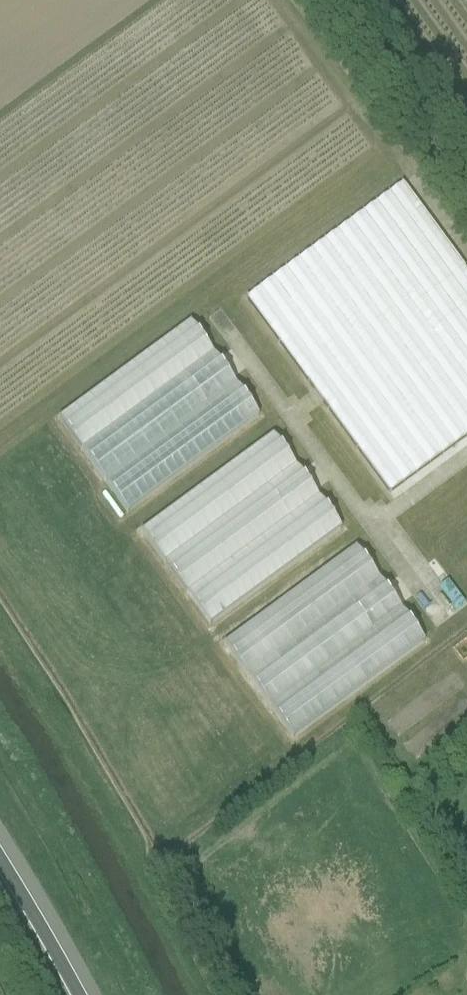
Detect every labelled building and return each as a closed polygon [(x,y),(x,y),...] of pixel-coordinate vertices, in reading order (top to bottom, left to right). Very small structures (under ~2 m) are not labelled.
[(390,493),(466,437),(466,274),(403,185),(247,299),(390,493)] [(191,323),(60,420),(84,451),(104,484),(128,515),(261,416),(191,323)] [(141,532),(166,566),(186,594),(210,626),(342,529),(273,435),(141,532)] [(356,549),(224,646),(247,677),(270,707),(293,739),(424,642),(356,549)]
